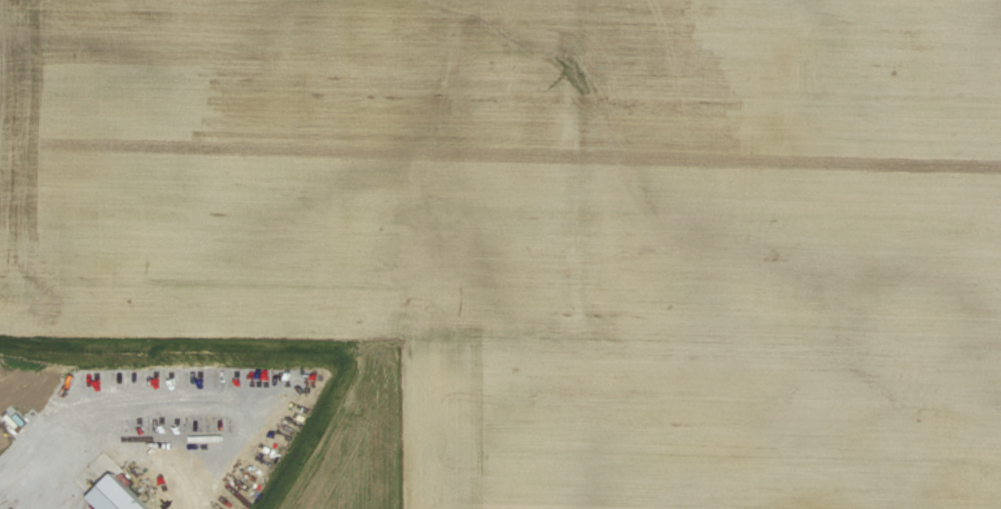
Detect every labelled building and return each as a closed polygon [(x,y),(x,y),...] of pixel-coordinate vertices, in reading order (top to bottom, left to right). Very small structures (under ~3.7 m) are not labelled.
[(110,465),(77,495),(90,508),(151,508),(110,465)]
